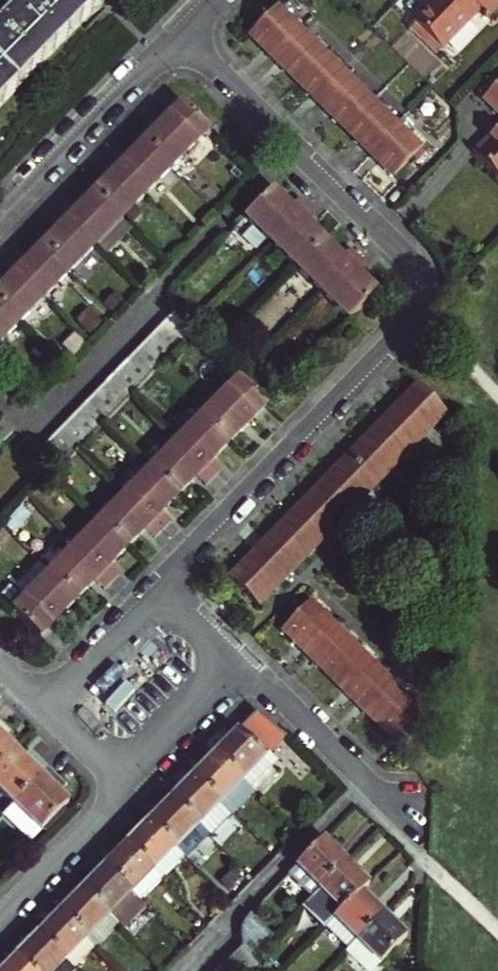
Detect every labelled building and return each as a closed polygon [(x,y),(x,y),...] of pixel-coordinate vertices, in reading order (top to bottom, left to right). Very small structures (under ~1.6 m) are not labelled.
[(104,0),(29,0),(0,29),(0,106),(104,0)] [(445,46),(446,48),(484,7),(492,14),(497,8),(497,0),(436,0),(417,21),(418,22),(445,46)] [(306,30),(282,6),(255,34),(278,57),(306,30)] [(445,46),(418,22),(413,28),(438,53),(445,46)] [(303,81),(330,54),(306,30),(278,57),(303,81)] [(326,105),(354,78),(330,54),(303,81),(326,105)] [(350,128),(377,101),(354,78),(326,105),(350,128)] [(497,87),(497,81),(496,80),(482,95),(487,99),(497,87)] [(487,99),(497,110),(497,87),(487,99)] [(377,101),(350,128),(373,151),(400,124),(377,101)] [(175,170),(213,132),(185,105),(148,142),(175,170)] [(426,149),(400,124),(373,151),(398,176),(426,149)] [(479,156),(497,174),(497,136),(479,156)] [(131,160),(126,155),(118,163),(150,195),(175,170),(148,142),(131,160)] [(110,171),(115,177),(97,194),(124,221),(150,195),(118,163),(110,171)] [(292,210),(274,192),(247,218),(273,244),(305,211),(297,204),(292,210)] [(78,213),(74,209),(66,216),(98,247),(124,221),(97,194),(78,213)] [(314,220),(305,211),(273,244),(298,269),(325,242),(308,225),(314,220)] [(66,216),(58,224),(63,229),(46,246),(73,273),(98,247),(66,216)] [(348,256),(343,260),(325,242),(298,269),(325,295),(355,263),(348,256)] [(29,263),(25,258),(17,265),(49,297),(73,273),(46,246),(29,263)] [(365,272),(355,263),(325,295),(350,321),(377,294),(360,276),(365,272)] [(12,281),(0,293),(0,300),(24,323),(49,297),(17,265),(7,275),(12,281)] [(24,323),(0,300),(0,347),(24,323)] [(190,327),(177,314),(167,324),(187,343),(196,334),(190,327)] [(187,343),(167,324),(156,335),(176,354),(187,343)] [(176,354),(156,335),(146,345),(166,365),(176,354)] [(166,365),(146,345),(136,356),(156,375),(160,371),(166,365)] [(156,375),(136,356),(126,366),(146,385),(156,375)] [(146,385),(126,366),(115,377),(135,396),(146,385)] [(135,396),(115,377),(105,387),(125,407),(134,397),(135,396)] [(233,442),(269,405),(243,379),(207,416),(233,442)] [(451,412),(424,385),(401,409),(428,436),(451,412)] [(125,407),(105,387),(94,398),(114,418),(125,407)] [(114,418),(94,398),(83,410),(103,429),(109,423),(114,418)] [(428,436),(401,409),(377,433),(404,459),(428,436)] [(103,429),(83,410),(73,420),(93,439),(103,429)] [(233,442),(207,416),(181,443),(213,474),(221,466),(215,461),(233,442)] [(93,439),(73,420),(63,430),(83,449),(85,447),(93,439)] [(83,449),(63,430),(52,441),(72,460),(83,449)] [(404,459),(377,433),(354,456),(381,483),(404,459)] [(72,460),(52,441),(42,452),(60,469),(62,471),(72,460)] [(213,474),(181,443),(155,469),(182,495),(198,479),(204,484),(213,474)] [(381,483),(354,456),(330,480),(357,507),(381,483)] [(182,495),(155,469),(131,494),(163,525),(170,518),(165,513),(182,495)] [(330,480),(307,504),(334,531),(357,507),(330,480)] [(163,525),(131,494),(104,521),(131,548),(149,530),(154,535),(163,525)] [(334,531),(307,504),(283,528),(310,555),(334,531)] [(131,548),(104,521),(80,546),(112,577),(121,568),(116,563),(131,548)] [(310,555),(283,528),(260,552),(287,578),(310,555)] [(112,577),(80,546),(55,571),(82,598),(98,582),(103,586),(112,577)] [(260,552),(236,576),(263,602),(287,578),(260,552)] [(48,564),(23,589),(31,596),(17,610),(44,637),(82,598),(55,571),(48,564)] [(315,601),(288,628),(313,652),(340,625),(315,601)] [(340,625),(313,652),(336,675),(363,648),(340,625)] [(360,699),(387,672),(363,648),(336,675),(360,699)] [(387,672),(360,699),(383,721),(410,695),(387,672)] [(410,695),(383,721),(407,745),(434,718),(410,695)] [(268,715),(259,715),(220,754),(247,781),(270,758),(290,737),(268,715)] [(18,734),(0,716),(0,768),(19,748),(11,741),(18,734)] [(27,756),(19,748),(0,768),(0,783),(19,803),(53,768),(34,749),(27,756)] [(247,781),(220,754),(197,777),(234,814),(257,791),(247,781)] [(259,793),(282,770),(270,758),(247,781),(257,791),(259,793)] [(64,793),(71,785),(53,768),(19,803),(12,810),(39,837),(74,803),(64,793)] [(234,814),(197,777),(175,800),(202,827),(212,837),(234,814)] [(202,827),(175,800),(154,821),(181,848),(202,827)] [(168,880),(190,858),(181,848),(154,821),(132,844),(168,880)] [(283,883),(307,906),(316,896),(349,862),(326,840),(283,883)] [(168,880),(132,844),(110,866),(146,903),(168,880)] [(365,891),(372,885),(349,862),(316,896),(339,919),(365,891)] [(146,903),(110,866),(88,888),(125,924),(146,903)] [(125,924),(88,888),(65,911),(92,938),(102,948),(125,924)] [(360,939),(386,912),(365,891),(339,919),(330,927),(352,948),(360,939)] [(92,938),(65,911),(43,933),(70,960),(81,970),(102,948),(92,938)] [(383,961),(410,934),(386,912),(360,939),(383,961)] [(252,918),(248,926),(246,935),(246,944),(258,956),(274,939),(252,918)] [(43,933),(22,955),(38,970),(80,970),(81,970),(70,960),(43,933)] [(246,944),(236,955),(251,970),(258,970),(266,963),(258,956),(246,944)] [(22,955),(6,970),(38,970),(22,955)] [(236,955),(224,967),(228,970),(251,970),(236,955)]
